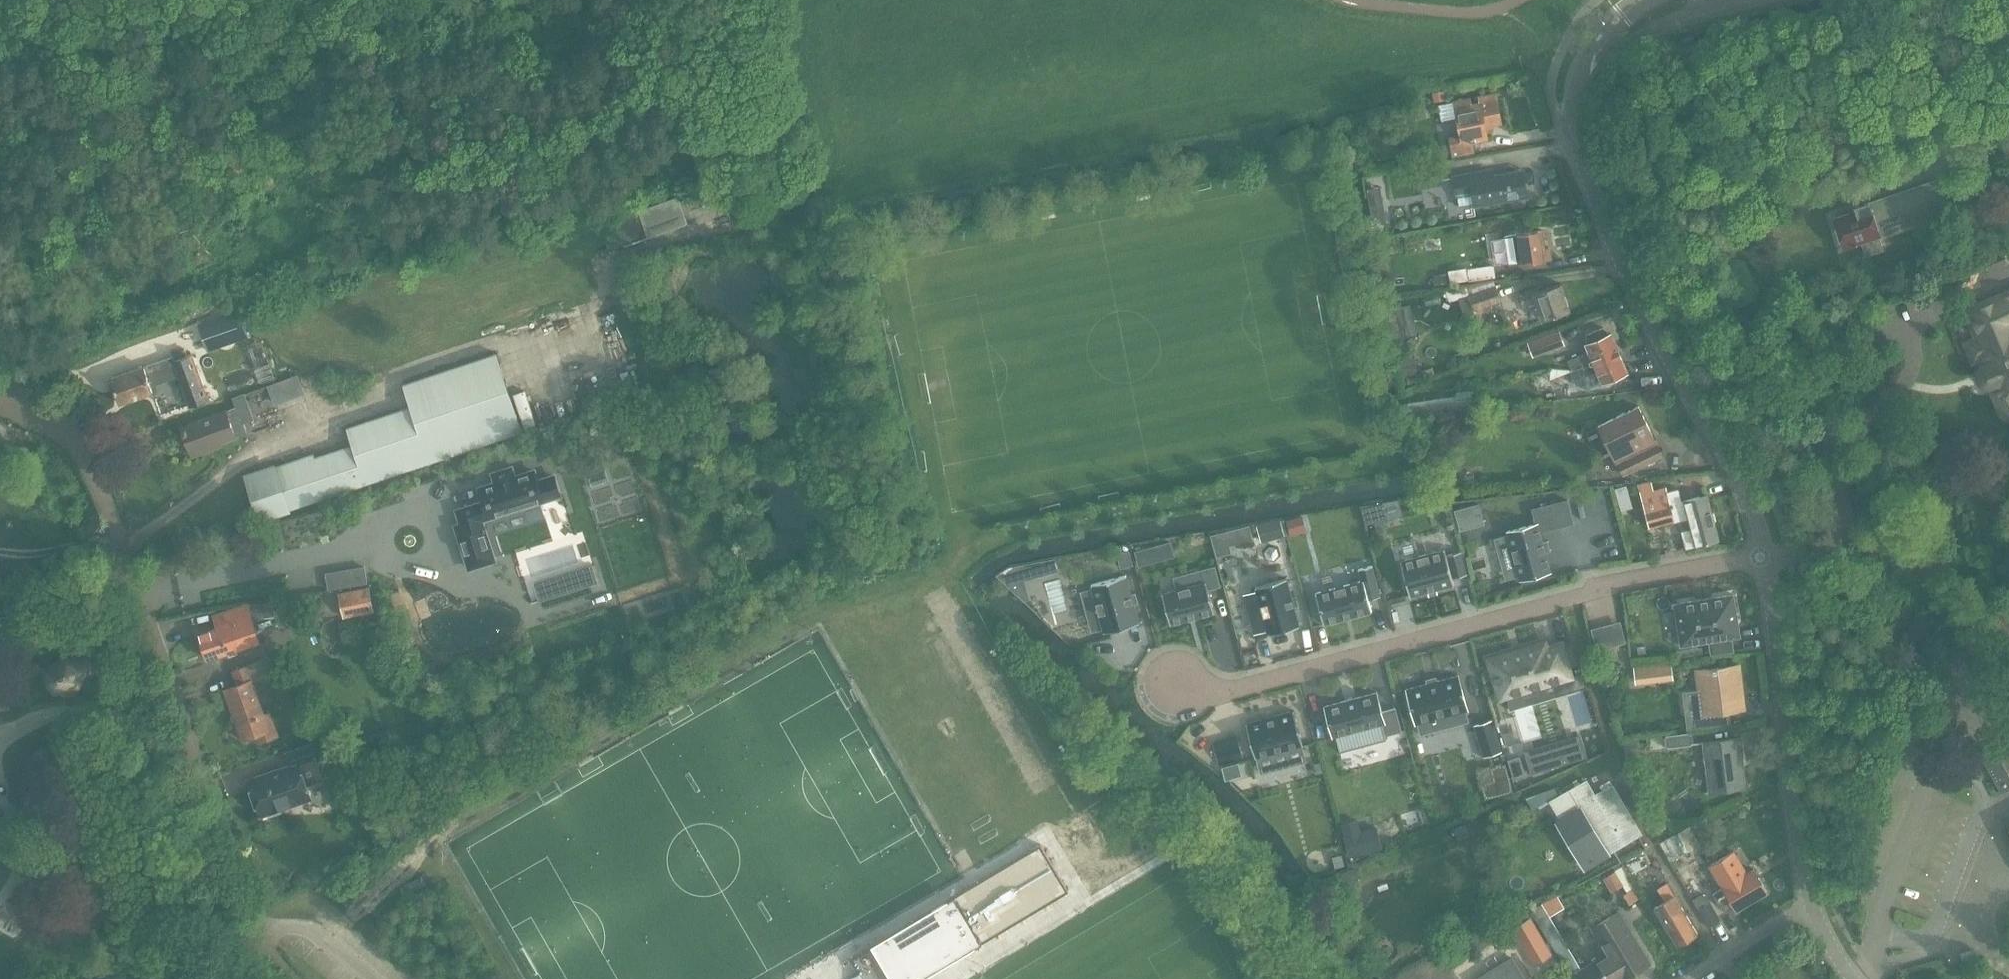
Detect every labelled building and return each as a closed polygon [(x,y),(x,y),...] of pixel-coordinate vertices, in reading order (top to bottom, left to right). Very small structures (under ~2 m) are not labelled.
[(1450,160),(1472,156),(1470,145),(1487,142),(1484,128),(1501,125),(1495,94),(1478,97),(1479,103),(1470,105),(1469,99),(1451,102),(1458,138),(1446,140),(1450,160)] [(1416,170),(1418,186),(1443,182),(1441,166),(1416,170)] [(1491,170),(1454,176),(1459,204),(1525,194),(1522,170),(1492,175),(1491,170)] [(1857,209),(1835,216),(1845,245),(1863,239),(1867,254),(1885,249),(1880,236),(1920,222),(1952,212),(1941,177),(1855,205),(1857,209)] [(612,239),(606,241),(609,249),(651,234),(652,237),(688,225),(678,197),(643,209),(641,205),(617,213),(619,221),(607,225),(612,239)] [(1385,212),(1371,214),(1374,227),(1387,225),(1385,212)] [(1540,228),(1504,235),(1509,265),(1551,257),(1549,246),(1544,247),(1540,228)] [(2004,252),(1983,260),(1988,273),(2008,264),(2004,252)] [(1492,264),(1448,271),(1450,280),(1493,274),(1492,264)] [(1466,322),(1477,318),(1473,309),(1501,299),(1494,280),(1446,289),(1450,302),(1459,300),(1466,322)] [(1536,301),(1542,319),(1570,309),(1560,283),(1540,290),(1538,285),(1519,292),(1524,305),(1536,301)] [(1967,312),(1979,338),(1966,343),(1974,361),(1981,358),(1985,368),(1982,369),(1981,373),(1984,381),(1988,382),(1991,381),(1993,386),(1991,387),(2002,412),(2006,416),(2008,417),(2008,294),(1967,312)] [(1403,306),(1388,310),(1395,340),(1411,336),(1403,306)] [(239,311),(200,324),(209,351),(248,337),(239,311)] [(1567,360),(1571,369),(1572,369),(1593,360),(1594,362),(1619,352),(1611,332),(1609,334),(1603,327),(1587,333),(1588,342),(1586,343),(1589,350),(1567,360)] [(1559,331),(1528,342),(1534,357),(1565,346),(1559,331)] [(172,357),(111,378),(121,404),(153,393),(151,386),(180,376),(190,406),(208,400),(193,354),(189,356),(186,348),(171,353),(172,357)] [(1626,371),(1628,371),(1619,352),(1594,362),(1593,360),(1572,369),(1571,369),(1572,370),(1570,370),(1576,384),(1587,388),(1602,382),(1614,377),(1617,379),(1626,375),(1626,371)] [(277,466),(247,476),(261,519),(523,431),(497,353),(402,385),(410,409),(349,429),(354,446),(279,471),(277,466)] [(1414,357),(1400,359),(1403,375),(1416,373),(1414,357)] [(277,382),(269,385),(276,404),(284,400),(277,382)] [(518,392),(528,419),(535,416),(525,389),(518,392)] [(227,410),(183,427),(194,456),(198,454),(212,449),(211,445),(247,432),(243,419),(248,417),(240,397),(242,396),(241,395),(234,398),(237,407),(227,411),(227,410)] [(1457,397),(1408,403),(1410,417),(1459,411),(1457,397)] [(1611,451),(1623,473),(1662,454),(1638,405),(1598,425),(1611,451)] [(596,453),(582,457),(586,470),(600,466),(596,453)] [(462,524),(457,526),(469,568),(494,559),(493,556),(502,553),(496,534),(545,518),(540,501),(561,495),(555,476),(538,481),(535,471),(514,477),(512,468),(494,474),(497,483),(480,488),(485,502),(458,510),(462,524)] [(1678,488),(1668,491),(1666,486),(1653,490),(1641,493),(1649,526),(1674,520),(1675,521),(1689,517),(1692,527),(1682,529),(1687,548),(1719,539),(1707,494),(1681,501),(1678,488)] [(1385,499),(1361,502),(1365,522),(1388,518),(1385,499)] [(1536,524),(1507,531),(1508,534),(1519,577),(1520,579),(1551,571),(1546,552),(1543,541),(1540,532),(1574,523),(1567,500),(1532,509),(1536,524)] [(1456,510),(1461,530),(1484,523),(1479,504),(1456,510)] [(1303,517),(1286,521),(1290,536),(1307,531),(1303,517)] [(1280,519),(1257,526),(1260,538),(1273,534),(1275,539),(1285,536),(1280,519)] [(1249,525),(1211,535),(1215,550),(1253,540),(1249,525)] [(1153,546),(1135,551),(1138,564),(1157,558),(1153,546)] [(1468,574),(1462,551),(1446,555),(1445,549),(1401,561),(1410,596),(1455,584),(1453,578),(1468,574)] [(1129,551),(1118,554),(1122,568),(1133,565),(1129,551)] [(1055,558),(1042,561),(1045,575),(1058,572),(1055,558)] [(1362,581),(1316,593),(1324,624),(1372,611),(1369,599),(1380,596),(1372,565),(1359,569),(1362,581)] [(591,566),(534,584),(540,602),(597,585),(591,566)] [(364,567),(327,573),(329,588),(367,582),(364,567)] [(1176,590),(1162,594),(1170,624),(1215,612),(1208,589),(1220,586),(1215,567),(1201,571),(1204,582),(1176,590)] [(1126,575),(1091,585),(1092,588),(1103,629),(1104,632),(1139,623),(1134,605),(1131,593),(1126,575)] [(1268,631),(1269,635),(1300,626),(1294,608),(1292,597),(1287,578),(1256,586),(1257,590),(1268,631)] [(369,587),(339,593),(344,617),(374,611),(369,587)] [(1681,646),(1710,642),(1712,655),(1733,652),(1731,638),(1740,637),(1733,595),(1675,604),(1681,646)] [(280,601),(264,604),(266,615),(282,612),(280,601)] [(259,637),(252,615),(261,612),(259,603),(247,605),(225,612),(229,623),(200,633),(208,657),(241,646),(240,643),(259,637)] [(1622,620),(1593,626),(1597,646),(1626,641),(1622,620)] [(1545,643),(1489,660),(1501,698),(1523,691),(1527,705),(1556,696),(1552,683),(1572,677),(1561,643),(1546,648),(1545,643)] [(82,684),(96,668),(98,661),(93,656),(67,658),(59,663),(60,665),(50,670),(52,677),(57,685),(59,688),(69,684),(70,687),(82,684)] [(260,740),(278,734),(270,711),(265,713),(252,678),(271,671),(267,657),(233,669),(238,684),(227,688),(245,738),(258,733),(260,740)] [(1674,661),(1635,662),(1636,680),(1674,680),(1674,661)] [(1686,714),(1695,713),(1697,725),(1722,722),(1721,710),(1743,707),(1738,664),(1697,669),(1700,693),(1684,694),(1686,714)] [(1438,681),(1427,684),(1407,689),(1416,724),(1418,723),(1420,735),(1438,730),(1435,719),(1466,710),(1468,710),(1458,675),(1438,681)] [(1377,692),(1325,706),(1333,737),(1335,737),(1340,753),(1387,741),(1385,736),(1401,731),(1395,708),(1382,712),(1377,692)] [(1296,711),(1303,732),(1312,729),(1305,708),(1296,711)] [(1294,710),(1246,723),(1255,758),(1256,758),(1260,774),(1306,762),(1302,745),(1303,745),(1294,710)] [(1501,751),(1492,720),(1475,726),(1484,756),(1501,751)] [(1692,745),(1691,743),(1694,743),(1693,734),(1690,734),(1690,732),(1667,735),(1667,737),(1665,737),(1667,747),(1668,747),(1669,748),(1692,745)] [(1702,740),(1708,790),(1744,786),(1738,735),(1702,740)] [(1237,737),(1213,743),(1219,764),(1242,758),(1237,737)] [(1526,751),(1524,751),(1531,774),(1588,757),(1582,738),(1527,755),(1526,751)] [(2008,756),(2008,739),(1981,754),(2002,793),(2008,790),(2008,772),(2002,760),(2008,756)] [(1637,740),(1624,742),(1627,757),(1639,755),(1637,740)] [(294,765),(250,780),(261,815),(309,798),(306,788),(324,781),(324,779),(334,776),(327,754),(316,758),(312,745),(290,753),(294,765)] [(1521,757),(1508,761),(1513,777),(1526,774),(1521,757)] [(1513,792),(1506,763),(1491,767),(1495,780),(1499,795),(1513,792)] [(1641,833),(1612,784),(1595,794),(1586,779),(1550,800),(1562,821),(1581,809),(1607,853),(1641,833)] [(1661,816),(1652,819),(1658,833),(1667,829),(1661,816)] [(1358,819),(1340,824),(1349,858),(1382,848),(1377,827),(1361,831),(1358,819)] [(1689,825),(1659,842),(1668,861),(1699,844),(1689,825)] [(850,957),(863,978),(921,978),(1068,891),(1040,844),(850,957)] [(1621,862),(1623,866),(1629,875),(1649,865),(1642,850),(1621,862)] [(1731,900),(1737,910),(1767,890),(1754,869),(1747,873),(1734,850),(1710,865),(1723,887),(1713,893),(1720,906),(1731,900)] [(1342,854),(1332,857),(1335,869),(1345,866),(1342,854)] [(1627,893),(1622,895),(1628,905),(1642,897),(1629,875),(1623,866),(1614,871),(1615,872),(1603,879),(1611,892),(1623,886),(1627,893)] [(1355,869),(1343,873),(1348,887),(1360,882),(1355,869)] [(1333,877),(1311,885),(1316,899),(1338,891),(1333,877)] [(1668,884),(1657,890),(1664,901),(1675,895),(1668,884)] [(1707,897),(1702,894),(1692,900),(1709,927),(1721,920),(1707,897)] [(1571,978),(1581,972),(1585,978),(1618,978),(1623,976),(1624,978),(1649,963),(1617,910),(1589,926),(1607,956),(1582,971),(1549,916),(1564,908),(1557,895),(1531,910),(1571,978)] [(1677,947),(1698,934),(1675,895),(1664,901),(1654,908),(1677,947)] [(1531,917),(1512,928),(1534,965),(1552,954),(1531,917)] [(1477,978),(1524,978),(1511,958),(1477,978)]
